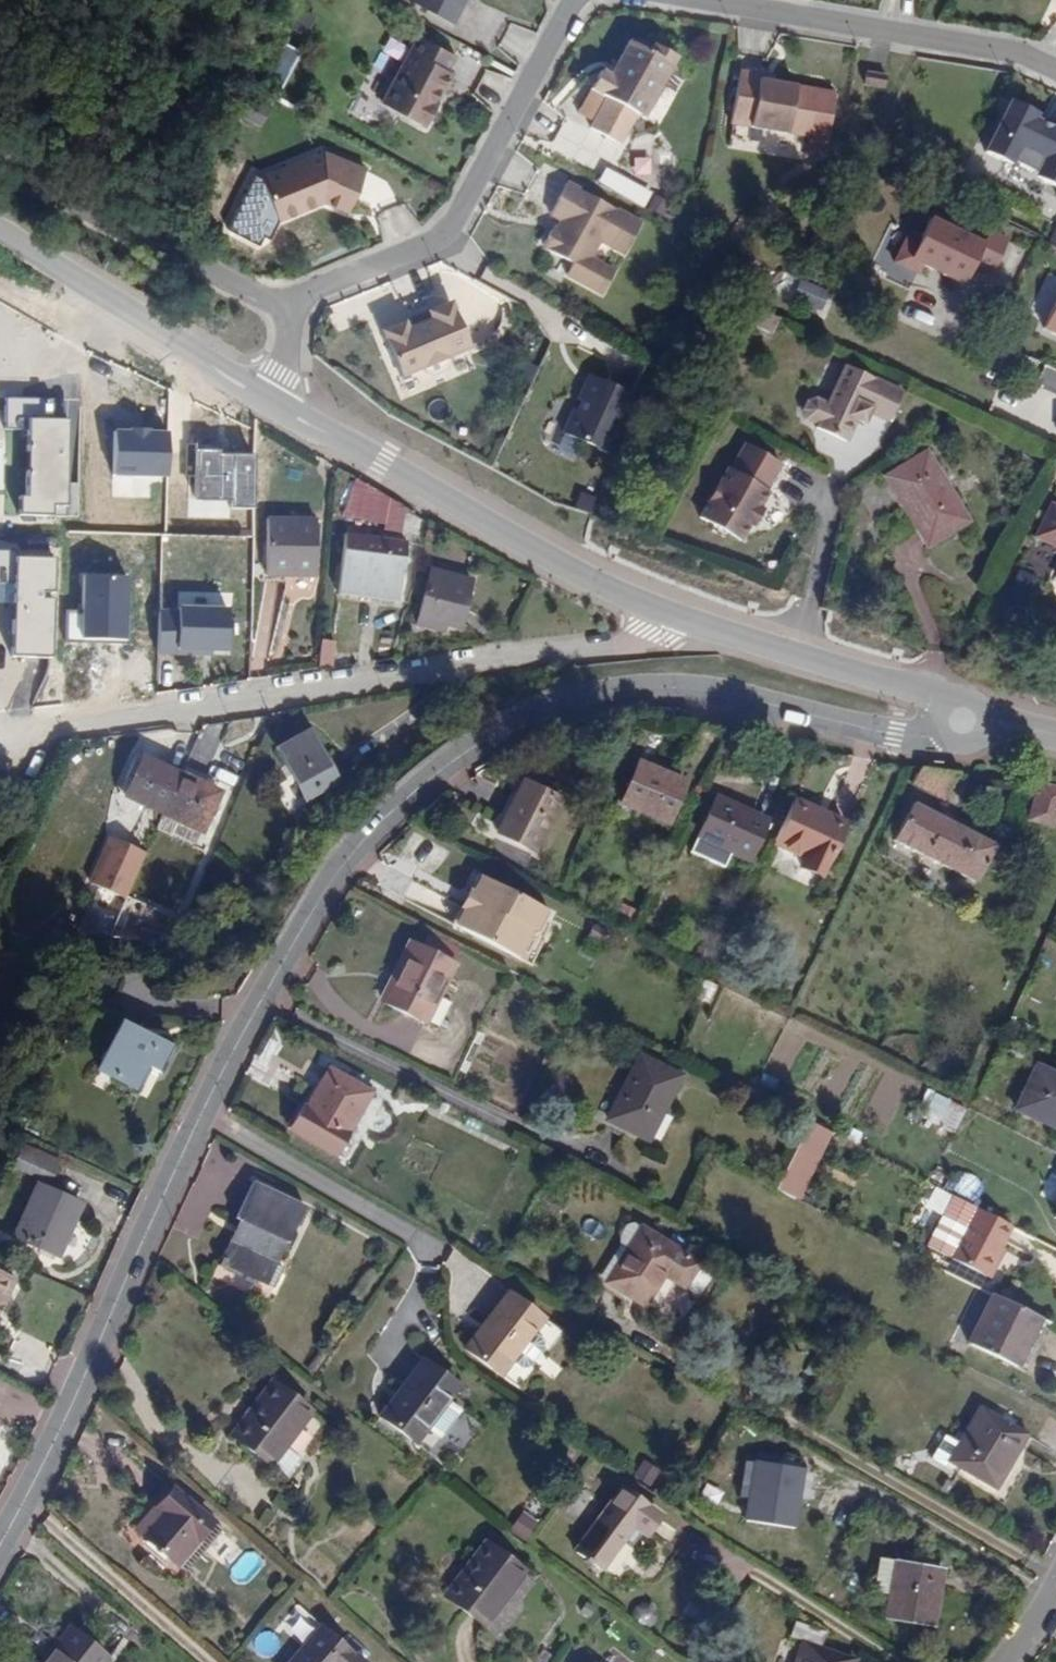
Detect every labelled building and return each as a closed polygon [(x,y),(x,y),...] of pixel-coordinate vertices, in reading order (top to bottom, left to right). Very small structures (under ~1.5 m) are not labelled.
[(397,3),(445,25),(454,5),(450,3),(452,0),(398,0),(397,3)] [(291,27),(310,34),(318,13),(299,7),(291,27)] [(644,103),(672,52),(649,39),(645,48),(624,37),(613,56),(618,59),(610,73),(606,70),(597,66),(587,84),(603,93),(587,123),(615,139),(632,109),(633,109),(638,99),(644,103)] [(444,72),(450,57),(411,39),(380,110),(425,130),(436,105),(432,103),(436,93),(440,95),(449,75),(444,72)] [(281,92),(302,50),(283,40),(262,82),(281,92)] [(613,56),(606,70),(610,73),(618,59),(613,56)] [(803,132),(811,85),(768,78),(754,76),(755,71),(734,67),(725,119),(803,132)] [(879,86),(881,74),(862,71),(859,83),(879,86)] [(436,105),(440,95),(436,93),(432,103),(436,105)] [(1016,96),(988,150),(1018,165),(1023,156),(1044,167),(1041,173),(1055,181),(1055,116),(1016,96)] [(265,124),(271,102),(250,97),(244,119),(265,124)] [(639,112),(644,103),(638,99),(633,109),(639,112)] [(271,221),(304,207),(301,202),(309,199),(316,203),(341,213),(359,171),(318,154),(253,178),(271,221)] [(640,221),(565,179),(548,210),(563,219),(558,228),(555,226),(550,227),(542,241),(545,246),(571,260),(565,271),(601,291),(613,270),(588,255),(598,237),(623,251),(640,221)] [(979,263),(991,242),(937,217),(927,241),(920,255),(929,260),(973,279),(979,263)] [(920,255),(927,241),(906,231),(892,261),(922,275),(929,260),(920,255)] [(996,232),(991,242),(979,263),(995,272),(1013,241),(996,232)] [(826,311),(834,289),(807,279),(799,301),(826,311)] [(400,320),(377,331),(396,376),(418,366),(420,371),(428,374),(442,368),(444,361),(442,356),(466,346),(447,301),(422,311),(426,318),(403,328),(400,320)] [(774,316),(754,307),(747,322),(767,332),(774,316)] [(426,318),(422,311),(400,320),(403,328),(426,318)] [(1047,330),(1055,334),(1055,311),(1047,330)] [(888,423),(902,393),(844,365),(826,405),(814,399),(807,402),(803,411),(806,419),(817,425),(816,428),(845,443),(856,420),(863,424),(868,413),(888,423)] [(627,390),(584,372),(574,396),(578,398),(574,408),(570,406),(559,430),(602,449),(627,390)] [(52,396),(8,397),(8,431),(24,430),(26,515),(69,514),(67,418),(52,419),(52,396)] [(578,398),(574,396),(570,406),(574,408),(578,398)] [(728,536),(739,541),(748,524),(757,508),(766,491),(764,490),(779,464),(743,443),(728,470),(726,468),(697,518),(708,524),(709,531),(721,537),(728,536)] [(925,546),(966,521),(925,453),(884,477),(925,546)] [(372,494),(369,523),(406,527),(409,498),(372,494)] [(760,510),(757,508),(748,524),(751,526),(760,510)] [(261,565),(310,569),(315,518),(266,513),(266,516),(262,553),(261,565)] [(256,552),(262,553),(266,516),(260,515),(256,552)] [(401,574),(405,543),(343,534),(339,566),(335,593),(354,596),(358,568),(401,574)] [(1043,566),(1055,573),(1055,538),(1043,566)] [(15,585),(12,657),(55,658),(59,555),(0,552),(0,584),(15,585)] [(443,625),(459,629),(471,580),(429,570),(416,625),(442,632),(443,625)] [(331,653),(318,651),(316,669),(330,669),(331,653)] [(308,733),(277,749),(304,800),(335,784),(308,733)] [(161,816),(179,775),(140,757),(122,798),(161,816)] [(618,805),(664,825),(683,783),(636,763),(618,805)] [(220,794),(179,775),(161,816),(202,834),(220,794)] [(494,833),(531,852),(557,802),(519,783),(494,833)] [(1037,786),(1026,822),(1053,831),(1055,821),(1055,788),(1037,786)] [(747,861),(766,820),(715,798),(697,838),(747,861)] [(792,800),(772,844),(802,858),(797,867),(820,877),(845,825),(792,800)] [(975,884),(995,846),(914,804),(893,842),(975,884)] [(144,855),(109,839),(90,883),(124,898),(144,855)] [(459,931),(519,961),(533,934),(540,938),(551,915),(477,878),(468,896),(476,899),(459,931)] [(476,899),(468,896),(452,927),(459,931),(476,899)] [(540,938),(533,934),(519,961),(526,965),(540,938)] [(397,962),(400,964),(380,1003),(423,1024),(453,966),(407,943),(397,962)] [(164,1048),(118,1024),(94,1071),(129,1089),(142,1065),(152,1070),(164,1048)] [(647,1142),(681,1076),(639,1055),(622,1086),(626,1089),(608,1122),(647,1142)] [(1036,1065),(1015,1110),(1055,1129),(1055,1075),(1036,1065)] [(368,1096),(328,1072),(313,1097),(309,1094),(288,1129),(334,1155),(368,1096)] [(934,1093),(924,1120),(958,1132),(968,1105),(934,1093)] [(769,1184),(802,1199),(828,1146),(795,1131),(769,1184)] [(46,1182),(53,1166),(16,1147),(8,1163),(46,1182)] [(260,1283),(269,1263),(275,1265),(284,1244),(286,1244),(304,1206),(251,1182),(233,1219),(238,1222),(244,1225),(237,1239),(231,1237),(219,1263),(260,1283)] [(56,1256),(79,1205),(35,1185),(12,1237),(56,1256)] [(1010,1225),(974,1207),(947,1260),(984,1278),(1010,1225)] [(244,1225),(238,1222),(231,1237),(237,1239),(244,1225)] [(605,1282),(642,1307),(662,1277),(682,1288),(692,1295),(698,1295),(708,1278),(707,1273),(697,1266),(697,1264),(639,1228),(605,1282)] [(265,1285),(275,1265),(269,1263),(260,1283),(265,1285)] [(0,1271),(0,1315),(17,1280),(0,1271)] [(465,1348),(500,1374),(541,1319),(507,1294),(465,1348)] [(968,1344),(1016,1368),(1041,1320),(992,1295),(968,1344)] [(459,1387),(422,1360),(379,1416),(416,1443),(459,1387)] [(231,1436),(269,1466),(311,1412),(271,1382),(231,1436)] [(1028,1436),(980,1407),(947,1461),(996,1489),(1028,1436)] [(801,1472),(801,1470),(754,1461),(744,1521),(791,1529),(796,1498),(801,1472)] [(796,1498),(805,1499),(809,1474),(801,1472),(796,1498)] [(659,1516),(620,1487),(574,1552),(600,1570),(623,1540),(630,1545),(639,1532),(645,1536),(659,1516)] [(154,1506),(159,1510),(138,1534),(175,1566),(212,1524),(170,1489),(154,1506)] [(159,1510),(154,1506),(133,1529),(138,1534),(159,1510)] [(511,1529),(529,1540),(541,1522),(523,1511),(511,1529)] [(525,1573),(486,1543),(445,1595),(484,1626),(525,1573)] [(885,1620),(932,1627),(941,1567),(894,1560),(885,1620)] [(648,1598),(632,1614),(648,1629),(663,1613),(648,1598)] [(855,1659),(820,1647),(826,1632),(795,1621),(788,1636),(802,1641),(795,1661),(853,1661),(855,1659)] [(109,1660),(67,1625),(54,1643),(59,1647),(47,1661),(108,1661),(109,1660)] [(322,1628),(293,1661),(361,1661),(322,1628)] [(54,1643),(38,1661),(47,1661),(59,1647),(54,1643)]
